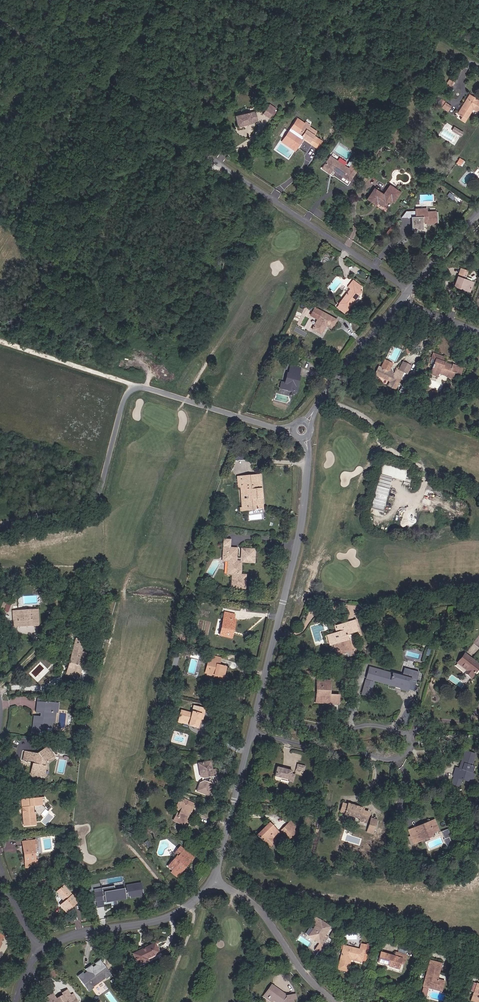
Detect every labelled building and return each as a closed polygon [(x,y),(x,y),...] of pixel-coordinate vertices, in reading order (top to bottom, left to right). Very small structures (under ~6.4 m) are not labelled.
[(471,92),(459,111),(469,116),(477,104),(478,105),(478,97),(471,92)] [(274,108),(265,103),(260,111),(269,116),(274,108)] [(256,120),(254,109),(234,114),(236,125),(238,126),(246,124),(246,123),(251,122),(251,121),(256,120)] [(304,121),(300,118),(293,128),(302,134),(301,135),(315,144),(320,137),(311,132),(314,128),(304,121)] [(333,173),(349,183),(361,165),(353,161),(347,170),(330,159),(323,171),(331,176),(333,173)] [(393,200),(395,200),(401,190),(391,184),(385,195),(377,190),(370,201),(376,205),(378,204),(387,210),(393,200)] [(428,225),(436,225),(436,214),(429,214),(429,210),(419,210),(418,221),(415,221),(415,230),(421,230),(421,223),(428,223),(428,225)] [(460,276),(468,279),(471,271),(463,268),(460,276)] [(473,289),(476,282),(468,279),(460,276),(456,285),(462,287),(463,285),(473,289)] [(340,306),(348,312),(362,294),(360,292),(363,288),(354,282),(351,286),(353,288),(349,294),(340,306)] [(331,328),(337,319),(316,306),(313,311),(320,315),(318,318),(312,327),(321,333),(326,325),(331,328)] [(451,376),(453,376),(457,364),(451,362),(450,364),(442,361),(444,356),(431,351),(427,362),(431,364),(431,365),(434,366),(431,372),(439,375),(440,372),(446,375),(446,376),(450,378),(451,376)] [(398,390),(405,373),(409,375),(412,367),(404,363),(401,371),(398,370),(396,376),(394,375),(395,374),(393,370),(385,366),(380,378),(393,383),(391,388),(398,390)] [(299,389),(301,377),(299,376),(300,372),(291,370),(290,374),(288,374),(285,385),(299,389)] [(406,480),(409,470),(384,463),(382,474),(406,480)] [(241,511),(264,510),(261,475),(238,476),(239,487),(241,487),(246,487),(248,507),(243,507),(241,507),(241,511)] [(223,546),(223,549),(227,549),(227,538),(219,538),(219,546),(223,546)] [(223,549),(219,549),(219,555),(220,555),(220,558),(219,558),(219,559),(224,559),(224,563),(225,576),(230,575),(230,588),(243,588),(243,575),(238,575),(237,563),(251,562),(250,549),(237,549),(237,560),(233,560),(232,549),(227,549),(223,549)] [(227,630),(225,630),(228,616),(228,613),(219,611),(214,634),(226,636),(227,630)] [(24,631),(34,630),(33,623),(28,624),(28,618),(10,619),(11,629),(16,629),(17,634),(24,634),(24,631)] [(332,657),(348,651),(344,640),(343,640),(341,636),(344,635),(346,634),(344,629),(352,626),(350,619),(330,626),(332,632),(330,633),(320,637),(324,648),(328,647),(332,657)] [(346,634),(354,631),(352,626),(344,629),(346,634)] [(62,671),(74,674),(83,647),(75,645),(77,637),(72,636),(62,671)] [(210,674),(221,676),(224,664),(216,662),(218,655),(207,652),(206,658),(208,658),(205,671),(211,672),(210,674)] [(472,670),(470,668),(474,663),(460,653),(453,663),(462,670),(460,673),(468,678),(472,673),(471,672),(472,670)] [(396,676),(376,671),(373,683),(390,687),(391,686),(396,687),(396,689),(402,690),(405,680),(410,681),(413,671),(398,667),(396,676)] [(368,677),(369,673),(370,673),(371,670),(363,668),(360,680),(368,682),(369,677),(368,677)] [(334,696),(324,696),(324,683),(311,683),(311,688),(313,688),(313,697),(311,697),(311,702),(325,703),(325,705),(334,705),(334,696)] [(198,723),(200,713),(201,708),(205,709),(205,704),(192,701),(191,708),(180,706),(178,715),(192,718),(192,722),(198,723)] [(48,726),(52,726),(52,716),(55,716),(56,708),(42,706),(42,708),(33,707),(32,718),(40,719),(39,722),(31,722),(30,738),(42,739),(43,732),(47,732),(48,726)] [(473,765),(471,764),(474,754),(463,750),(461,759),(463,760),(462,765),(459,764),(457,771),(454,771),(454,774),(455,774),(453,780),(460,783),(462,776),(463,772),(470,774),(472,768),(473,765)] [(213,784),(210,783),(212,777),(207,775),(207,770),(210,770),(210,768),(216,767),(215,759),(211,760),(210,755),(203,756),(203,752),(197,754),(200,769),(204,771),(204,774),(202,774),(199,776),(198,778),(196,784),(212,790),(213,784)] [(41,770),(41,767),(50,762),(43,753),(34,758),(28,758),(28,766),(30,766),(28,779),(41,781),(43,770),(41,770)] [(462,776),(472,779),(475,769),(472,768),(470,774),(463,772),(462,776)] [(293,784),(288,784),(290,774),(276,770),(272,787),(286,791),(285,793),(291,794),(293,784)] [(188,812),(190,807),(192,801),(185,798),(186,796),(180,793),(177,801),(181,804),(179,808),(176,815),(190,821),(193,813),(188,812)] [(39,818),(45,811),(41,807),(41,799),(21,801),(21,809),(25,809),(25,815),(22,817),(23,828),(35,827),(34,814),(39,818)] [(363,814),(370,815),(371,804),(364,804),(364,801),(349,800),(349,801),(348,810),(348,811),(363,812),(363,814)] [(430,832),(435,830),(440,828),(437,819),(432,820),(432,822),(427,824),(426,823),(410,829),(412,836),(417,834),(419,839),(431,835),(430,832)] [(297,835),(295,833),(299,830),(293,823),(281,834),(290,842),(297,835)] [(258,838),(266,846),(278,834),(270,826),(258,838)] [(452,836),(454,835),(451,828),(446,830),(449,837),(452,836)] [(266,846),(269,848),(281,836),(278,834),(266,846)] [(188,858),(190,860),(194,855),(187,850),(189,846),(185,844),(176,857),(175,856),(171,862),(176,865),(177,863),(182,867),(188,858)] [(23,864),(35,862),(33,846),(25,847),(22,847),(22,854),(24,855),(24,858),(23,858),(23,864)] [(194,855),(196,852),(189,846),(187,850),(194,855)] [(175,867),(182,872),(190,860),(188,858),(182,867),(177,863),(176,865),(175,867)] [(129,903),(136,894),(130,890),(130,884),(127,885),(126,882),(123,885),(120,885),(111,885),(110,883),(102,884),(104,897),(111,896),(112,897),(119,896),(120,895),(121,895),(120,897),(124,901),(123,902),(126,903),(127,903),(129,903)] [(60,914),(73,905),(61,888),(53,893),(60,904),(55,907),(60,914)] [(319,920),(315,917),(313,921),(317,924),(314,928),(316,930),(312,936),(318,941),(313,946),(317,949),(321,944),(328,937),(325,934),(331,926),(320,918),(319,920)] [(352,957),(364,959),(365,953),(370,954),(371,950),(344,945),(346,939),(343,938),(342,945),(344,945),(339,967),(350,969),(352,960),(349,959),(350,956),(352,957)] [(325,947),(321,944),(317,949),(316,951),(320,954),(325,947)] [(146,963),(146,961),(157,955),(152,946),(130,957),(136,968),(146,963)] [(398,970),(400,964),(401,959),(405,960),(407,954),(396,952),(395,956),(381,952),(379,963),(388,965),(388,967),(398,970)] [(442,980),(435,978),(440,961),(431,959),(424,984),(440,989),(442,980)] [(103,983),(108,979),(97,962),(91,966),(93,968),(90,970),(84,974),(81,976),(79,975),(74,978),(86,995),(91,991),(90,990),(88,988),(100,979),(102,982),(103,983)] [(88,988),(90,990),(102,982),(100,979),(88,988)] [(292,997),(291,992),(286,993),(273,985),(267,994),(270,996),(269,1000),(273,1001),(274,1001),(275,999),(280,1001),(293,1001),(292,997)] [(475,997),(477,991),(473,990),(470,999),(478,1001),(478,998),(475,997)] [(69,997),(65,992),(61,995),(62,996),(54,1001),(51,996),(43,1000),(45,1001),(72,1001),(69,997)]
